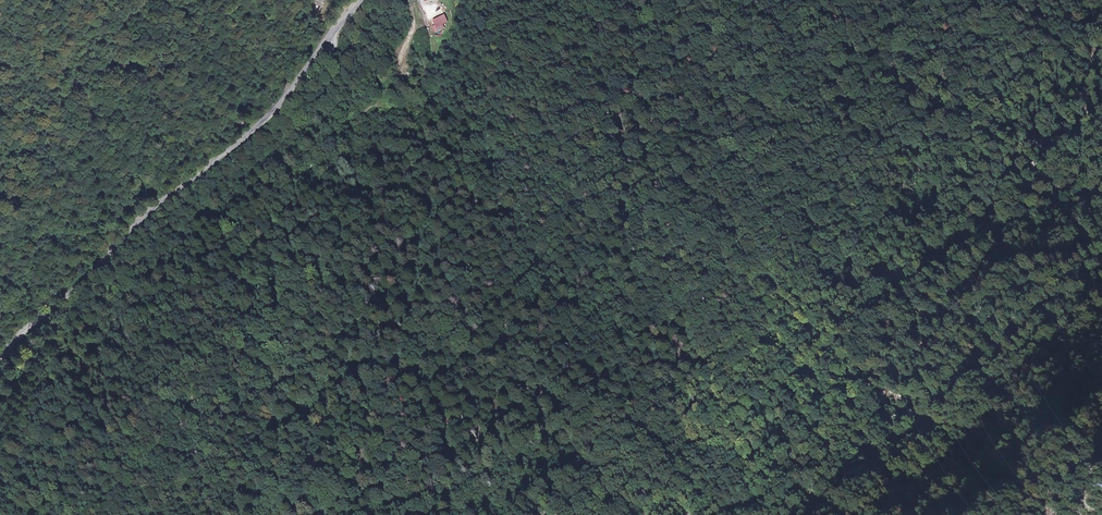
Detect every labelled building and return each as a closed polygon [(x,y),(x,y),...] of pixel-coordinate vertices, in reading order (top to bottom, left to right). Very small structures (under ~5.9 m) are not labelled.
[(447,29),(445,25),(450,23),(447,15),(433,21),(435,26),(432,27),(435,33),(447,29)]
